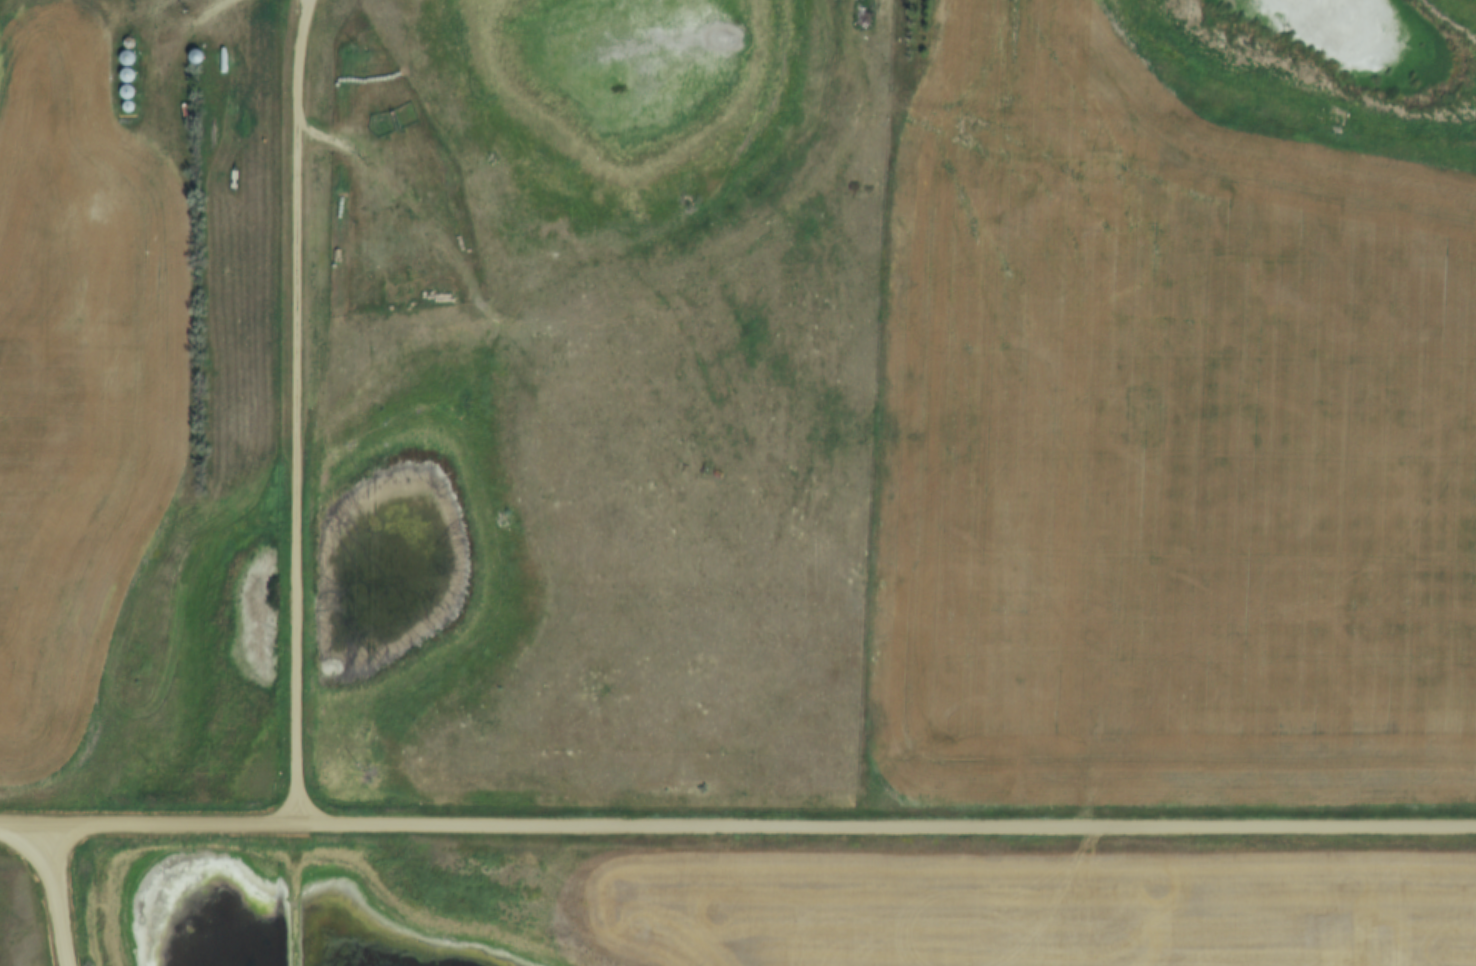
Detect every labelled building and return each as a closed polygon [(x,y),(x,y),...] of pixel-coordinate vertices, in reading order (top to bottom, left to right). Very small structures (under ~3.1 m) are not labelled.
[(201,62),(199,49),(188,50),(189,63),(201,62)]
